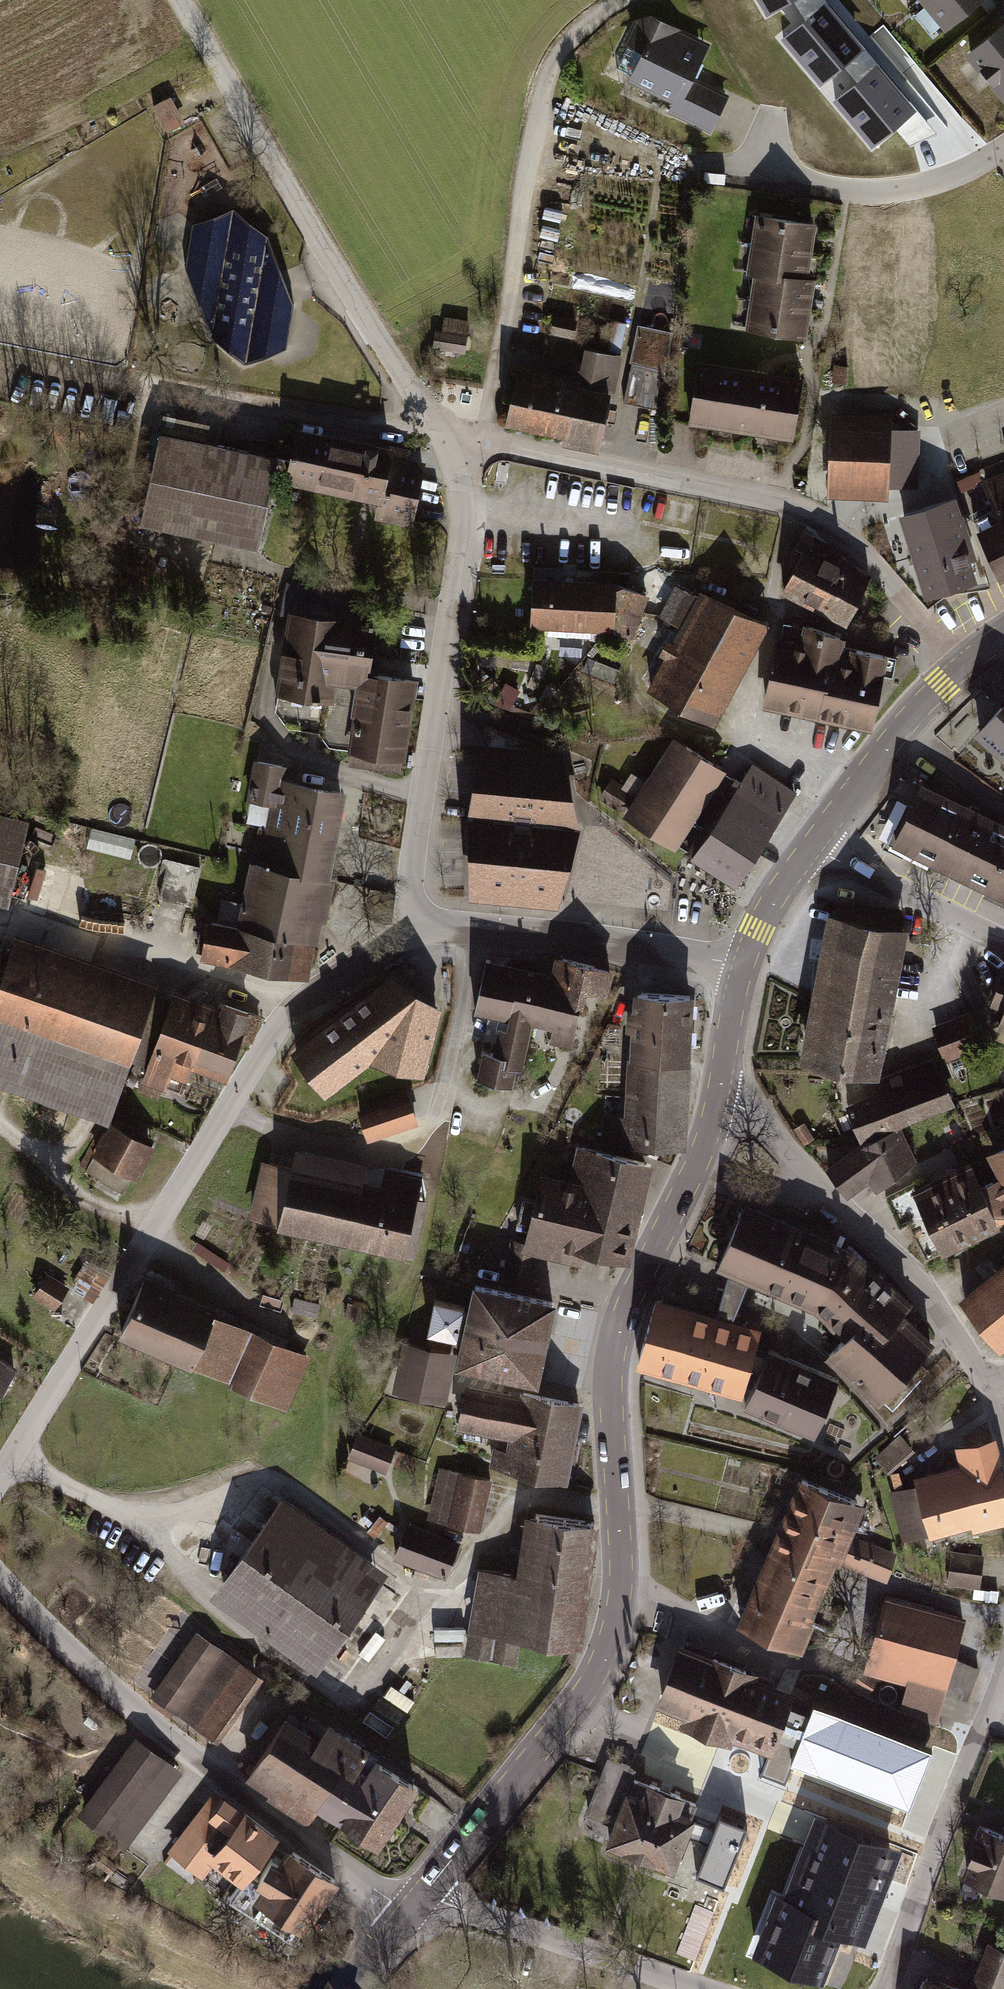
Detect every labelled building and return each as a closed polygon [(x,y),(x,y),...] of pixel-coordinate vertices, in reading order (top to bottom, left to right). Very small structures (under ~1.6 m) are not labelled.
[(810,18),(825,6),(821,0),(799,0),(810,18)] [(946,24),(975,0),(928,0),(927,1),(946,24)] [(810,18),(796,30),(807,44),(800,50),(822,77),(844,59),(862,80),(876,68),(825,6),(810,18)] [(675,31),(651,19),(637,23),(629,41),(630,42),(617,68),(634,76),(633,77),(678,99),(672,110),(709,128),(724,96),(688,79),(700,54),(671,40),(675,31)] [(970,53),(1003,94),(1003,25),(970,53)] [(847,92),(859,106),(852,112),(874,139),(896,121),(914,142),(928,130),(876,68),(862,80),(847,92)] [(268,236),(233,208),(192,223),(185,267),(216,292),(197,299),(211,336),(245,363),(286,348),(293,304),(263,279),(281,272),(268,236)] [(812,224),(759,216),(755,244),(808,252),(812,224)] [(808,252),(755,244),(750,272),(761,273),(761,272),(803,279),(803,278),(808,252)] [(216,292),(185,267),(197,299),(216,292)] [(281,272),(263,279),(293,304),(281,272)] [(761,272),(761,273),(757,300),(806,308),(811,279),(803,278),(803,279),(761,272)] [(806,308),(757,300),(753,328),(802,335),(806,308)] [(443,330),(466,334),(468,322),(444,318),(443,330)] [(572,335),(575,322),(555,318),(552,331),(572,335)] [(633,355),(664,362),(671,333),(639,326),(633,355)] [(433,347),(463,352),(466,336),(436,331),(433,347)] [(575,388),(516,375),(506,420),(600,440),(617,356),(590,350),(583,380),(578,379),(575,388)] [(664,362),(633,355),(630,368),(662,375),(664,362)] [(800,380),(699,365),(691,419),(711,422),(712,415),(723,417),(726,425),(760,430),(769,424),(773,425),(772,432),(792,435),(800,380)] [(848,367),(835,365),(833,381),(846,382),(848,367)] [(662,375),(630,368),(623,400),(655,407),(662,375)] [(832,482),(899,485),(900,460),(915,460),(916,430),(835,427),(832,482)] [(310,480),(310,478),(381,493),(377,513),(410,521),(422,466),(388,459),(390,451),(298,431),(294,446),(292,456),(291,461),(277,458),(274,472),(310,480)] [(159,433),(141,521),(258,546),(274,472),(277,458),(276,458),(249,452),(159,433)] [(292,456),(294,446),(251,437),(249,452),(276,458),(277,452),(292,456)] [(914,486),(915,460),(900,460),(899,485),(914,486)] [(999,576),(1003,573),(1003,483),(987,490),(996,512),(989,515),(988,513),(974,519),(999,576)] [(953,498),(904,514),(929,593),(972,580),(965,558),(972,556),(953,498)] [(805,548),(784,588),(847,621),(869,576),(842,557),(838,565),(805,548)] [(533,579),(531,623),(601,626),(629,638),(646,595),(618,583),(533,579)] [(292,612),(285,660),(365,673),(372,625),(357,622),(360,603),(331,599),(332,590),(287,584),(281,610),(292,612)] [(669,657),(651,691),(711,722),(764,623),(703,595),(701,599),(684,590),(676,594),(664,616),(685,627),(676,643),(666,641),(660,653),(669,657)] [(778,643),(766,699),(780,705),(870,725),(881,674),(892,676),(896,658),(839,645),(841,637),(808,626),(803,648),(778,643)] [(412,680),(365,673),(285,660),(277,709),(289,724),(302,726),(313,718),(321,719),(319,729),(330,744),(352,747),(350,762),(399,769),(412,680)] [(1003,754),(1003,704),(979,732),(1003,754)] [(472,814),(473,892),(554,900),(575,824),(559,754),(486,723),(472,814)] [(713,763),(675,739),(643,788),(620,774),(614,783),(610,781),(601,795),(689,851),(704,828),(681,814),(713,763)] [(275,804),(271,830),(330,843),(340,793),(280,781),(282,766),(257,761),(250,799),(275,804)] [(694,855),(736,882),(783,811),(782,810),(794,792),(753,765),(741,782),(733,777),(722,795),(730,800),(694,855)] [(896,841),(1003,894),(1003,827),(923,787),(896,841)] [(9,893),(23,832),(0,827),(0,890),(9,893)] [(309,948),(330,843),(271,830),(262,828),(241,926),(290,936),(288,943),(309,948)] [(160,896),(191,904),(200,868),(169,860),(160,896)] [(839,903),(820,1002),(882,1014),(890,976),(895,976),(899,955),(894,954),(903,910),(839,903)] [(211,921),(205,953),(305,972),(309,948),(288,943),(290,936),(241,926),(211,921)] [(0,992),(0,1077),(104,1113),(123,1054),(137,1060),(149,1062),(170,1003),(14,950),(0,992)] [(564,988),(579,992),(580,987),(601,991),(609,970),(558,957),(553,979),(566,982),(564,988)] [(502,1016),(512,970),(489,965),(490,960),(486,959),(475,1011),(502,1016)] [(512,970),(502,1016),(494,1053),(484,1051),(478,1078),(516,1086),(531,1018),(536,1020),(545,977),(512,970)] [(1003,972),(993,999),(1003,1003),(1003,972)] [(566,982),(553,979),(545,977),(536,1020),(555,1024),(551,1039),(568,1043),(572,1025),(579,992),(564,988),(566,982)] [(422,1062),(435,1011),(389,980),(303,1045),(316,1062),(308,1067),(312,1072),(319,1067),(332,1084),(365,1058),(376,1050),(396,1056),(394,1064),(399,1065),(401,1057),(422,1062)] [(635,1028),(634,1057),(686,1060),(689,996),(641,993),(638,1012),(630,1012),(629,1028),(635,1028)] [(871,1070),(882,1014),(820,1002),(808,1058),(871,1070)] [(170,1003),(149,1062),(137,1060),(131,1070),(145,1075),(144,1076),(178,1089),(183,1076),(189,1060),(193,1061),(208,1018),(170,1003)] [(189,1060),(183,1076),(219,1092),(240,1036),(250,1040),(259,1016),(225,1004),(222,1015),(216,1012),(213,1020),(208,1018),(193,1061),(189,1060)] [(972,1020),(960,1024),(967,1044),(980,1040),(972,1020)] [(944,1053),(967,1044),(960,1024),(936,1033),(944,1053)] [(316,1062),(303,1045),(294,1052),(323,1090),(332,1084),(319,1067),(312,1072),(308,1067),(316,1062)] [(376,1050),(365,1058),(419,1073),(422,1062),(401,1057),(399,1065),(394,1064),(396,1056),(376,1050)] [(681,1144),(686,1060),(634,1057),(630,1116),(607,1115),(605,1139),(681,1144)] [(878,1097),(848,1109),(853,1120),(861,1139),(903,1122),(949,1105),(937,1074),(910,1084),(905,1072),(874,1084),(878,1097)] [(408,1096),(359,1112),(367,1136),(416,1119),(408,1096)] [(105,1119),(80,1164),(86,1167),(92,1157),(113,1169),(114,1166),(131,1176),(149,1144),(142,1140),(144,1137),(138,1133),(136,1137),(105,1119)] [(863,1144),(828,1169),(845,1191),(869,1172),(880,1187),(909,1164),(908,1162),(915,1159),(907,1144),(904,1147),(892,1128),(863,1144)] [(531,1229),(529,1237),(580,1249),(621,1258),(644,1162),(582,1147),(573,1186),(544,1179),(538,1201),(525,1197),(518,1226),(531,1229)] [(993,1155),(1003,1176),(1003,1177),(1003,1149),(993,1155)] [(425,1199),(268,1163),(256,1217),(412,1253),(425,1199)] [(964,1198),(977,1227),(994,1219),(980,1188),(970,1166),(944,1179),(954,1202),(964,1198)] [(992,1182),(1003,1207),(1003,1177),(1003,1176),(992,1182)] [(944,1179),(918,1191),(915,1183),(886,1197),(899,1226),(908,1222),(922,1253),(924,1252),(926,1258),(950,1248),(947,1241),(977,1227),(964,1198),(954,1202),(944,1179)] [(994,1219),(1003,1215),(1003,1210),(1003,1207),(992,1182),(980,1188),(994,1219)] [(640,1352),(638,1362),(742,1390),(749,1363),(761,1367),(745,1405),(814,1434),(838,1379),(768,1349),(767,1354),(753,1350),(758,1331),(730,1323),(749,1277),(816,1305),(848,1334),(829,1355),(892,1412),(929,1371),(915,1359),(930,1342),(922,1335),(924,1332),(906,1316),(904,1319),(898,1313),(907,1302),(850,1251),(834,1244),(833,1246),(809,1236),(810,1234),(744,1207),(720,1264),(729,1268),(715,1319),(655,1302),(640,1352)] [(512,1240),(511,1247),(537,1253),(538,1246),(578,1256),(580,1249),(529,1237),(528,1244),(512,1240)] [(531,1278),(537,1253),(511,1247),(505,1272),(531,1278)] [(91,1259),(75,1286),(96,1298),(111,1271),(91,1259)] [(995,1342),(1003,1335),(1003,1274),(990,1284),(965,1304),(995,1342)] [(66,1287),(48,1277),(37,1296),(55,1306),(66,1287)] [(236,1324),(142,1282),(121,1331),(265,1395),(286,1349),(235,1326),(236,1324)] [(552,1302),(475,1285),(469,1315),(463,1314),(465,1306),(435,1300),(428,1330),(458,1337),(458,1336),(464,1337),(458,1362),(536,1379),(552,1302)] [(362,1307),(348,1303),(344,1313),(359,1318),(362,1307)] [(412,1347),(403,1389),(437,1397),(446,1354),(444,1354),(446,1348),(433,1345),(431,1351),(412,1347)] [(14,1369),(0,1360),(0,1390),(14,1369)] [(511,1396),(511,1395),(466,1387),(459,1423),(504,1431),(511,1396)] [(495,1450),(492,1464),(563,1478),(578,1404),(523,1393),(522,1398),(512,1454),(507,1452),(495,1450)] [(512,1454),(522,1398),(511,1396),(504,1431),(509,1432),(511,1435),(507,1452),(512,1454)] [(391,1448),(357,1435),(349,1454),(383,1468),(391,1448)] [(900,1435),(876,1456),(889,1472),(914,1451),(900,1435)] [(897,1491),(910,1536),(976,1518),(978,1527),(1000,1522),(997,1512),(1003,1511),(1003,1490),(990,1438),(965,1444),(972,1471),(949,1477),(948,1472),(915,1481),(916,1486),(897,1491)] [(450,1522),(461,1473),(443,1469),(432,1518),(450,1522)] [(461,1473),(450,1522),(479,1528),(490,1479),(461,1473)] [(771,1551),(798,1562),(829,1489),(802,1478),(771,1551)] [(855,1501),(829,1489),(798,1562),(825,1574),(832,1557),(831,1556),(833,1553),(855,1501)] [(833,1553),(848,1559),(855,1540),(846,1537),(861,1503),(855,1501),(833,1553)] [(266,1522),(367,1595),(382,1575),(280,1502),(266,1522)] [(483,1570),(468,1652),(515,1660),(518,1635),(577,1642),(594,1522),(536,1514),(533,1527),(521,1525),(513,1575),(483,1570)] [(224,1580),(262,1607),(253,1620),(316,1665),(367,1595),(266,1522),(224,1580)] [(407,1525),(395,1555),(446,1574),(457,1543),(407,1525)] [(893,1555),(855,1540),(848,1559),(886,1574),(893,1555)] [(771,1551),(751,1596),(806,1619),(825,1574),(798,1562),(771,1551)] [(982,1556),(952,1552),(948,1582),(978,1586),(982,1556)] [(262,1607),(224,1580),(215,1593),(253,1620),(262,1607)] [(794,1645),(806,1619),(751,1596),(740,1622),(794,1645)] [(885,1599),(867,1664),(913,1677),(904,1707),(934,1719),(942,1692),(967,1698),(978,1668),(952,1657),(962,1621),(885,1599)] [(180,1709),(219,1652),(196,1637),(157,1694),(180,1709)] [(682,1649),(662,1700),(693,1712),(689,1722),(726,1737),(730,1726),(773,1742),(790,1696),(747,1679),(745,1674),(746,1671),(713,1659),(713,1661),(682,1649)] [(254,1676),(219,1652),(180,1709),(215,1733),(254,1676)] [(876,1678),(862,1669),(854,1682),(868,1691),(876,1678)] [(814,1699),(791,1757),(909,1803),(932,1745),(814,1699)] [(319,1801),(345,1818),(359,1798),(347,1790),(370,1756),(371,1754),(327,1725),(317,1741),(284,1719),(249,1772),(273,1787),(271,1791),(309,1816),(319,1801)] [(159,1759),(137,1742),(85,1812),(108,1828),(159,1759)] [(413,1784),(370,1756),(347,1790),(359,1798),(345,1818),(345,1819),(377,1839),(413,1784)] [(175,1770),(159,1759),(108,1828),(123,1840),(175,1770)] [(587,1812),(616,1823),(632,1785),(647,1791),(649,1786),(631,1779),(633,1769),(608,1760),(587,1812)] [(650,1784),(649,1786),(647,1791),(632,1785),(616,1823),(609,1841),(671,1865),(695,1804),(680,1797),(680,1796),(650,1784)] [(214,1795),(206,1804),(214,1810),(221,1800),(214,1795)] [(214,1854),(243,1876),(248,1870),(274,1836),(224,1797),(221,1800),(214,1810),(206,1804),(173,1848),(202,1870),(214,1854)] [(747,1823),(719,1812),(695,1872),(724,1883),(747,1823)] [(889,1842),(827,1817),(809,1862),(819,1866),(804,1902),(784,1894),(776,1914),(783,1916),(775,1935),(769,1933),(761,1952),(819,1975),(838,1927),(853,1933),(889,1842)] [(966,1871),(1003,1886),(1003,1835),(984,1827),(966,1871)] [(271,1858),(258,1877),(292,1899),(313,1865),(292,1851),(283,1865),(271,1858)] [(334,1879),(313,1865),(292,1899),(258,1877),(248,1870),(243,1876),(229,1898),(239,1905),(294,1941),(302,1928),(334,1879)] [(294,1941),(239,1905),(228,1921),(294,1964),(305,1948),(319,1938),(302,1928),(294,1941)] [(1003,1985),(1003,1951),(991,1946),(973,1988),(1002,1988),(1003,1985)]
